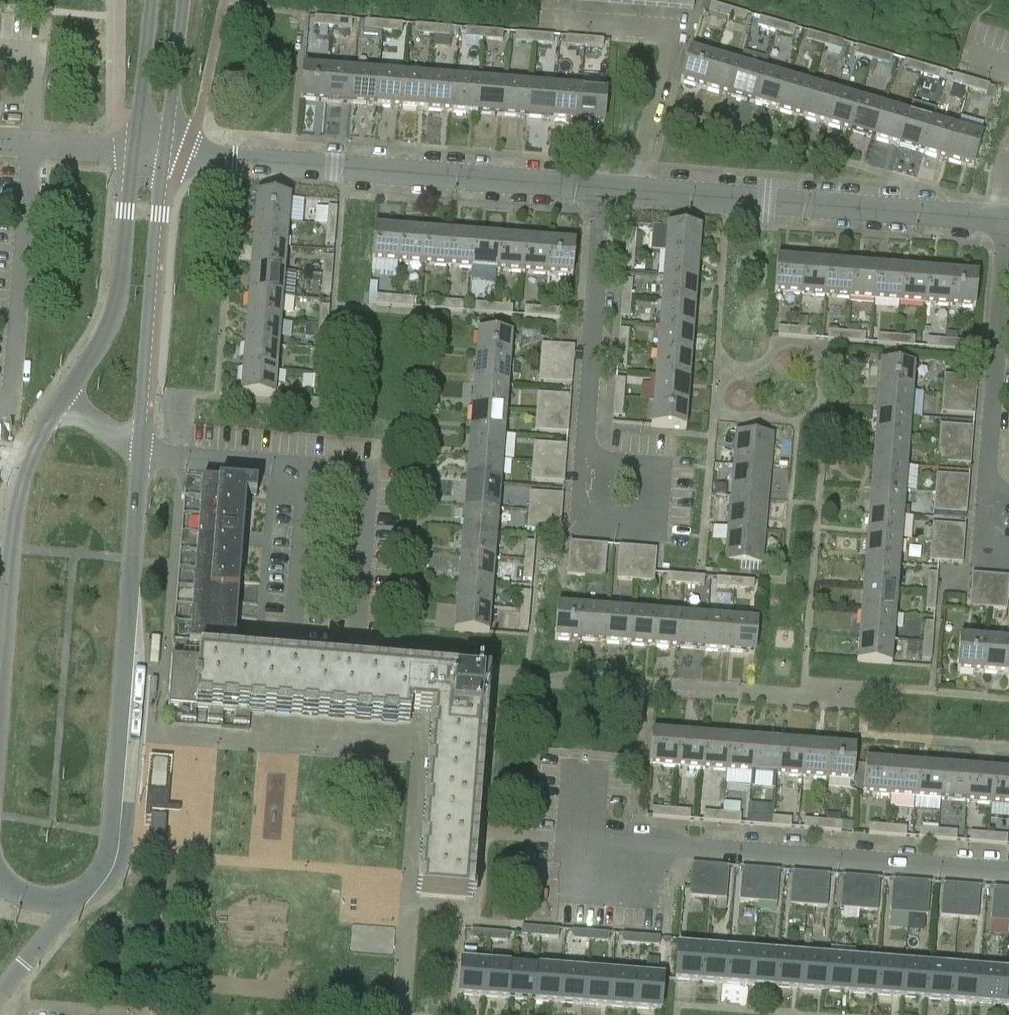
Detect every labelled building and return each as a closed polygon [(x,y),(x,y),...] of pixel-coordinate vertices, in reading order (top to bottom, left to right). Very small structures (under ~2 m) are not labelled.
[(693,9),(694,0),(682,0),(682,8),(693,9)] [(727,8),(706,2),(703,10),(724,16),(727,8)] [(748,14),(727,8),(724,16),(745,22),(748,14)] [(333,27),(333,18),(315,17),(314,26),(333,27)] [(352,20),(333,18),(333,27),(351,29),(352,20)] [(778,23),(760,18),(757,26),(775,32),(778,23)] [(384,22),(365,21),(365,30),(383,31),(384,22)] [(384,22),(383,31),(402,33),(402,24),(384,22)] [(778,23),(775,32),(794,37),(796,28),(778,23)] [(434,26),(415,25),(415,34),(433,35),(434,26)] [(434,26),(433,35),(452,37),(453,28),(434,26)] [(484,30),(466,29),(465,38),(484,39),(484,30)] [(503,32),(484,30),(484,39),(503,41),(503,32)] [(826,37),(808,32),(806,40),(824,46),(826,37)] [(535,34),(516,33),(515,42),(535,43),(535,34)] [(535,34),(535,43),(553,45),(553,36),(535,34)] [(585,38),(566,37),(565,46),(584,47),(585,38)] [(826,37),(824,46),(842,51),(844,43),(826,37)] [(585,38),(584,47),(603,49),(604,40),(585,38)] [(875,51),(857,46),(854,55),(872,60),(875,51)] [(682,82),(707,89),(716,57),(691,50),(682,82)] [(875,51),(872,60),(890,66),(893,57),(875,51)] [(707,89),(731,96),(740,64),(716,57),(707,89)] [(923,66),(905,61),(902,69),(921,75),(923,66)] [(731,96),(755,103),(764,71),(740,64),(731,96)] [(301,100),(327,102),(330,68),(304,66),(301,100)] [(939,80),(941,71),(923,66),(921,75),(939,80)] [(327,102),(352,104),(355,70),(330,68),(327,102)] [(352,104),(377,106),(380,72),(355,70),(352,104)] [(755,103),(779,110),(789,78),(764,71),(755,103)] [(377,106),(402,108),(405,74),(380,72),(377,106)] [(402,108),(428,110),(430,76),(405,74),(402,108)] [(971,80),(953,75),(951,84),(969,89),(971,80)] [(428,110),(453,112),(455,78),(430,76),(428,110)] [(453,112),(478,114),(480,80),(455,78),(453,112)] [(779,110),(803,117),(813,85),(789,78),(779,110)] [(506,82),(480,80),(478,114),(503,116),(506,82)] [(971,80),(969,89),(987,94),(989,86),(971,80)] [(503,116),(528,118),(531,84),(506,82),(503,116)] [(528,118),(553,120),(556,86),(531,84),(528,118)] [(803,117),(828,125),(837,92),(813,85),(803,117)] [(553,120),(578,122),(581,88),(556,86),(553,120)] [(964,90),(953,86),(950,96),(961,99),(964,90)] [(607,90),(606,90),(581,88),(578,122),(604,124),(607,90)] [(828,125),(852,132),(861,99),(837,92),(828,125)] [(852,132),(876,139),(885,107),(861,99),(852,132)] [(876,139),(900,146),(909,114),(885,107),(876,139)] [(900,146),(924,153),(934,121),(909,114),(900,146)] [(924,153),(948,160),(958,128),(934,121),(924,153)] [(983,135),(958,128),(948,160),(973,167),(983,135)] [(257,195),(255,220),(289,223),(291,197),(257,195)] [(328,207),(327,226),(336,226),(337,208),(328,207)] [(289,223),(255,220),(253,245),(287,248),(289,223)] [(325,244),(334,245),(336,226),(327,226),(325,244)] [(700,255),(702,229),(668,227),(657,226),(655,251),(666,252),(700,255)] [(398,263),(401,229),(376,227),(373,261),(398,263)] [(423,265),(426,231),(401,229),(398,263),(423,265)] [(636,231),(627,230),(626,249),(635,250),(636,231)] [(450,233),(426,231),(423,265),(448,267),(450,233)] [(472,269),(475,235),(450,233),(448,267),(472,269)] [(500,237),(475,235),(472,269),(497,271),(500,237)] [(500,237),(497,271),(522,273),(524,239),(500,237)] [(546,275),(549,241),(524,239),(522,273),(546,275)] [(574,243),(549,241),(546,275),(572,277),(574,243)] [(253,245),(251,270),(285,272),(287,248),(253,245)] [(635,250),(626,249),(624,268),(634,268),(635,250)] [(698,280),(700,255),(666,252),(664,277),(698,280)] [(324,256),(323,275),(332,276),(333,257),(324,256)] [(776,293),(802,295),(804,261),(779,259),(776,293)] [(829,263),(804,261),(802,295),(826,297),(829,263)] [(851,298),(853,265),(829,263),(826,297),(851,298)] [(878,267),(853,265),(851,298),(876,300),(878,267)] [(900,302),(903,269),(878,267),(876,300),(900,302)] [(927,270),(903,269),(900,302),(925,304),(927,270)] [(285,272),(251,270),(249,294),(283,297),(285,272)] [(949,306),(952,272),(927,270),(925,304),(949,306)] [(977,274),(952,272),(949,306),(975,308),(977,274)] [(332,276),(323,275),(321,294),(330,295),(332,276)] [(698,280),(664,277),(662,302),(696,304),(698,280)] [(622,299),(631,299),(633,280),(623,280),(622,299)] [(249,294),(247,319),(281,322),(283,297),(249,294)] [(376,295),(376,304),(376,305),(394,306),(395,297),(376,295)] [(395,297),(394,306),(413,308),(414,298),(395,297)] [(444,310),(445,301),(426,299),(425,308),(439,309),(444,310)] [(622,299),(620,317),(630,318),(631,299),(622,299)] [(463,302),(445,301),(444,310),(463,311),(463,302)] [(694,329),(696,304),(662,302),(660,327),(694,329)] [(475,303),(475,312),(475,313),(493,314),(494,305),(475,303)] [(513,306),(494,305),(493,314),(512,315),(513,306)] [(320,306),(319,325),(328,325),(329,307),(320,306)] [(524,316),(543,318),(544,308),(525,307),(524,316)] [(543,318),(551,318),(562,319),(562,310),(544,308),(543,318)] [(281,322),(247,319),(245,344),(279,347),(281,322)] [(328,325),(319,325),(317,343),(326,344),(328,325)] [(694,329),(660,327),(658,351),(692,354),(694,329)] [(797,338),(797,328),(779,327),(778,336),(797,338)] [(816,330),(797,328),(797,338),(816,339),(816,330)] [(618,348),(628,349),(629,330),(620,329),(618,348)] [(846,341),(847,332),(828,331),(827,340),(846,341)] [(866,334),(847,332),(846,341),(865,343),(866,334)] [(476,358),(510,361),(512,335),(478,333),(476,358)] [(895,345),(896,336),(877,335),(877,344),(895,345)] [(915,338),(896,336),(895,345),(914,347),(915,338)] [(926,348),(945,349),(946,340),(927,339),(926,348)] [(945,349),(956,350),(964,351),(965,342),(946,340),(945,349)] [(245,344),(243,369),(277,371),(279,347),(245,344)] [(549,364),(549,357),(550,345),(542,344),(540,363),(549,364)] [(573,359),(574,347),(550,345),(549,357),(573,359)] [(618,348),(617,367),(626,368),(628,349),(618,348)] [(690,379),(692,354),(658,351),(656,376),(690,379)] [(323,378),(325,356),(316,355),(314,377),(323,378)] [(548,370),(572,371),(573,359),(549,357),(549,364),(548,370)] [(474,383),(508,386),(510,361),(476,358),(474,383)] [(549,364),(540,363),(539,381),(547,382),(548,370),(549,364)] [(881,364),(879,389),(913,392),(915,367),(881,364)] [(277,371),(243,369),(241,394),(275,397),(277,371)] [(547,382),(571,384),(572,371),(548,370),(547,382)] [(944,375),(942,395),(951,395),(951,389),(953,376),(944,375)] [(690,379),(656,376),(654,401),(688,404),(690,379)] [(953,376),(951,389),(976,392),(977,378),(953,376)] [(323,378),(314,377),(312,399),(321,399),(323,378)] [(614,398),(624,398),(625,380),(616,379),(614,398)] [(472,408),(506,410),(508,386),(474,383),(472,408)] [(877,414),(911,417),(913,392),(879,389),(877,414)] [(951,395),(950,402),(975,404),(976,392),(951,389),(951,395)] [(545,413),(545,407),(546,394),(538,394),(536,413),(545,413)] [(545,407),(569,409),(570,396),(546,394),(545,407)] [(949,414),(950,402),(951,395),(942,395),(941,413),(949,414)] [(614,398),(613,416),(622,417),(624,398),(614,398)] [(685,429),(688,404),(654,401),(652,426),(685,429)] [(974,416),(975,404),(950,402),(949,414),(974,416)] [(544,419),(568,421),(569,409),(545,407),(545,413),(544,419)] [(470,432),(504,435),(506,410),(472,408),(470,432)] [(544,419),(545,413),(536,413),(535,431),(543,432),(544,419)] [(877,414),(875,439),(909,442),(911,417),(877,414)] [(543,432),(567,433),(568,421),(544,419),(543,432)] [(947,438),(948,426),(940,425),(938,444),(947,444),(947,438)] [(948,426),(947,438),(972,440),(973,428),(948,426)] [(468,457),(502,460),(504,435),(470,432),(468,457)] [(736,433),(733,465),(769,468),(772,436),(736,433)] [(947,444),(946,451),(971,453),(972,440),(947,438),(947,444)] [(873,463),(907,466),(909,442),(875,439),(873,463)] [(542,444),(534,443),(524,442),(523,461),(532,462),(541,462),(541,456),(542,444)] [(541,456),(566,458),(567,445),(542,444),(541,456)] [(945,463),(946,451),(947,444),(938,444),(937,463),(945,463)] [(946,451),(945,463),(970,465),(971,453),(946,451)] [(541,468),(565,470),(566,458),(541,456),(541,462),(541,468)] [(466,482),(500,485),(502,460),(468,457),(466,482)] [(540,481),(541,468),(541,462),(532,462),(531,480),(540,481)] [(873,463),(871,488),(905,491),(907,466),(873,463)] [(767,500),(769,468),(733,465),(731,497),(767,500)] [(540,481),(564,483),(565,470),(541,468),(540,481)] [(936,474),(935,493),(943,494),(944,487),(945,475),(936,474)] [(945,475),(944,487),(968,489),(969,477),(945,475)] [(202,481),(189,644),(234,648),(246,497),(256,498),(257,485),(202,481)] [(464,507),(497,509),(500,485),(466,482),(464,507)] [(725,484),(715,483),(714,493),(725,494),(725,484)] [(944,487),(943,494),(943,500),(967,501),(968,489),(944,487)] [(871,488),(869,513),(903,516),(905,491),(871,488)] [(538,505),(539,493),(530,492),(528,512),(537,513),(538,505)] [(538,505),(562,507),(563,495),(539,493),(538,505)] [(943,500),(943,494),(935,493),(933,512),(942,513),(943,500)] [(731,497),(728,528),(764,531),(767,500),(731,497)] [(943,500),(942,513),(966,515),(967,501),(943,500)] [(537,518),(561,520),(562,507),(538,505),(537,513),(537,518)] [(462,531),(495,534),(497,509),(464,507),(462,531)] [(537,513),(528,512),(527,530),(536,530),(537,518),(537,513)] [(867,537),(901,540),(903,516),(869,513),(867,537)] [(537,518),(536,530),(560,532),(561,520),(537,518)] [(940,537),(941,525),(932,524),(931,542),(940,543),(940,537)] [(964,539),(965,527),(941,525),(940,537),(964,539)] [(762,564),(764,531),(728,528),(725,561),(762,564)] [(460,556),(493,559),(495,534),(462,531),(460,556)] [(867,537),(865,562),(899,565),(901,540),(867,537)] [(963,551),(964,539),(940,537),(940,543),(939,549),(963,551)] [(526,542),(524,562),(534,562),(535,543),(526,542)] [(582,543),(570,542),(568,566),(580,567),(582,543)] [(939,549),(940,543),(931,542),(930,561),(939,562),(939,549)] [(580,567),(587,568),(593,568),(595,544),(582,543),(580,567)] [(593,568),(605,569),(607,545),(595,544),(593,568)] [(632,547),(620,546),(617,570),(630,571),(632,547)] [(644,548),(632,547),(630,571),(636,572),(642,572),(644,548)] [(642,572),(655,573),(657,549),(644,548),(642,572)] [(939,549),(939,562),(962,564),(963,551),(939,549)] [(458,581),(491,584),(493,559),(460,556),(458,581)] [(534,562),(524,562),(523,579),(532,580),(534,562)] [(863,587),(897,590),(899,565),(865,562),(863,587)] [(580,567),(568,566),(567,575),(586,577),(587,568),(580,567)] [(593,568),(587,568),(586,577),(605,579),(605,569),(593,568)] [(636,572),(630,571),(617,570),(617,580),(635,581),(636,572)] [(655,573),(642,572),(636,572),(635,581),(654,582),(655,573)] [(928,573),(927,592),(936,593),(938,574),(928,573)] [(686,576),(667,574),(666,584),(685,585),(686,576)] [(970,598),(982,599),(984,575),(972,574),(970,598)] [(989,600),(995,600),(997,576),(984,575),(982,599),(989,600)] [(686,576),(685,585),(704,586),(705,577),(686,576)] [(1008,580),(1008,577),(997,576),(995,600),(1007,601),(1008,580)] [(736,580),(717,578),(716,587),(735,589),(736,580)] [(736,580),(735,589),(754,590),(754,581),(736,580)] [(456,606),(489,608),(491,584),(458,581),(456,606)] [(863,587),(861,612),(895,614),(897,590),(863,587)] [(522,592),(520,610),(530,611),(531,592),(522,592)] [(936,593),(927,592),(925,611),(935,611),(936,593)] [(989,600),(982,599),(970,598),(969,607),(988,609),(989,600)] [(1007,601),(995,600),(989,600),(988,609),(1007,610),(1007,601)] [(489,608),(456,606),(453,631),(487,634),(489,608)] [(554,640),(580,642),(582,609),(557,607),(554,640)] [(580,642),(605,644),(607,610),(582,609),(580,642)] [(530,611),(520,610),(519,629),(528,630),(530,611)] [(605,644),(629,646),(632,612),(607,610),(605,644)] [(629,646),(654,647),(657,614),(632,612),(629,646)] [(859,636),(893,639),(895,614),(861,612),(859,636)] [(654,647),(679,649),(681,616),(657,614),(654,647)] [(679,649),(704,651),(706,618),(681,616),(679,649)] [(704,651),(728,653),(731,620),(706,618),(704,651)] [(754,655),(756,622),(731,620),(728,653),(754,655)] [(925,623),(923,642),(932,642),(934,624),(925,623)] [(893,639),(859,636),(857,662),(891,664),(893,639)] [(958,671),(983,673),(986,640),(960,638),(958,671)] [(983,673),(1008,675),(1008,659),(1008,641),(986,640),(983,673)] [(932,642),(923,642),(922,660),(931,661),(932,642)] [(172,657),(168,710),(169,710),(169,708),(182,710),(181,720),(194,721),(194,722),(195,722),(196,711),(208,712),(207,722),(220,723),(220,724),(222,724),(223,713),(235,714),(234,724),(247,725),(247,726),(249,726),(250,710),(409,723),(410,712),(434,714),(420,897),(466,901),(472,901),(490,677),(199,654),(199,661),(173,659),(173,657),(172,657)] [(676,768),(678,734),(652,732),(650,766),(676,768)] [(703,736),(678,734),(676,768),(701,770),(703,736)] [(728,738),(703,736),(701,770),(726,772),(728,738)] [(753,740),(728,738),(726,772),(751,773),(753,740)] [(779,742),(753,740),(751,773),(776,775),(779,742)] [(804,744),(779,742),(776,775),(801,777),(804,744)] [(829,746),(804,744),(801,777),(826,779),(829,746)] [(855,748),(829,746),(826,779),(852,781),(855,748)] [(152,758),(148,806),(152,806),(151,811),(165,812),(169,760),(152,758)] [(889,796),(892,763),(866,761),(863,794),(889,796)] [(889,796),(914,798),(917,765),(892,763),(889,796)] [(942,767),(917,765),(914,798),(940,800),(942,767)] [(940,800),(965,802),(967,769),(942,767),(940,800)] [(993,771),(967,769),(965,802),(990,804),(993,771)] [(1008,806),(1008,772),(993,771),(990,804),(1008,806)] [(653,817),(671,818),(672,809),(654,808),(653,817)] [(671,818),(690,820),(691,811),(672,809),(671,818)] [(703,821),(722,822),(722,813),(704,812),(703,821)] [(722,813),(722,822),(740,824),(741,815),(722,813)] [(754,825),(772,826),(773,817),(754,816),(754,825)] [(149,842),(164,843),(166,818),(151,817),(149,842)] [(772,826),(791,828),(791,819),(773,817),(772,826)] [(804,828),(822,830),(823,821),(805,820),(804,828)] [(823,821),(822,830),(841,831),(842,823),(823,821)] [(868,833),(887,835),(888,826),(869,825),(868,833)] [(887,835),(906,836),(907,828),(888,826),(887,835)] [(919,838),(938,839),(938,830),(919,829),(919,838)] [(938,839),(956,841),(957,832),(938,830),(938,839)] [(969,842),(988,843),(989,834),(970,833),(969,842)] [(988,843),(1007,845),(1007,836),(989,834),(988,843)] [(690,887),(703,889),(705,865),(692,864),(690,887)] [(708,889),(715,889),(717,866),(705,865),(703,889),(708,889)] [(729,867),(717,866),(715,889),(727,890),(729,867)] [(755,869),(742,868),(740,892),(753,893),(755,869)] [(765,894),(767,870),(755,869),(753,893),(759,893),(765,894)] [(765,894),(777,895),(780,871),(767,870),(765,894)] [(805,873),(792,872),(790,896),(803,897),(805,873)] [(815,898),(817,874),(805,873),(803,897),(809,897),(815,898)] [(815,898),(828,899),(830,875),(817,874),(815,898)] [(855,877),(843,876),(841,900),(853,901),(855,877)] [(866,902),(868,878),(855,877),(853,901),(859,901),(866,902)] [(866,902),(878,903),(880,879),(868,878),(866,902)] [(905,881),(893,880),(891,904),(903,905),(905,881)] [(915,906),(917,882),(905,881),(903,905),(909,905),(915,906)] [(915,906),(928,907),(930,883),(917,882),(915,906)] [(953,909),(955,885),(943,884),(941,908),(953,909)] [(966,910),(968,886),(955,885),(953,909),(960,909),(966,910)] [(966,910),(978,911),(980,887),(968,886),(966,910)] [(689,897),(708,898),(708,889),(703,889),(690,887),(689,897)] [(991,912),(1004,913),(1006,889),(993,888),(991,912)] [(727,890),(715,889),(708,889),(708,898),(726,900),(727,890)] [(753,893),(740,892),(739,901),(758,902),(759,893),(753,893)] [(759,893),(758,902),(777,904),(777,895),(765,894),(759,893)] [(809,897),(803,897),(790,896),(790,905),(808,906),(809,897)] [(809,897),(808,906),(827,908),(828,899),(815,898),(809,897)] [(859,901),(853,901),(841,900),(840,909),(859,910),(859,901)] [(859,901),(859,910),(877,912),(878,903),(866,902),(859,901)] [(909,905),(903,905),(891,904),(890,913),(909,914),(909,905)] [(928,907),(915,906),(909,905),(909,914),(927,916),(928,907)] [(960,909),(953,909),(941,908),(940,917),(939,931),(957,933),(958,918),(959,918),(960,909)] [(960,909),(959,918),(977,920),(978,911),(966,910),(960,909)] [(1008,922),(1008,913),(1004,913),(991,912),(991,921),(1008,922)] [(540,928),(522,927),(521,936),(540,937),(540,928)] [(540,928),(540,937),(558,939),(559,930),(540,928)] [(490,932),(471,930),(470,940),(489,941),(490,932)] [(591,932),(572,931),(572,940),(590,941),(591,932)] [(490,932),(489,941),(508,943),(508,933),(490,932)] [(591,932),(590,941),(609,943),(610,934),(591,932)] [(641,936),(622,935),(622,944),(640,945),(641,936)] [(641,936),(640,945),(659,947),(660,937),(641,936)] [(675,981),(701,983),(704,949),(678,947),(675,981)] [(701,983),(726,985),(729,951),(704,949),(701,983)] [(726,985),(751,987),(754,953),(729,951),(726,985)] [(751,987),(777,988),(779,955),(754,953),(751,987)] [(777,988),(802,990),(804,957),(779,955),(777,988)] [(802,990),(827,992),(829,959),(804,957),(802,990)] [(827,992),(852,994),(854,961),(829,959),(827,992)] [(852,994),(877,996),(880,963),(854,961),(852,994)] [(459,997),(485,999),(487,965),(461,963),(459,997)] [(877,996),(902,998),(905,965),(880,963),(877,996)] [(485,999),(510,1000),(512,967),(487,965),(485,999)] [(902,998),(927,1000),(930,967),(905,965),(902,998)] [(510,1000),(535,1002),(538,969),(512,967),(510,1000)] [(927,1000),(952,1002),(955,969),(930,967),(927,1000)] [(535,1002),(560,1004),(563,971),(538,969),(535,1002)] [(952,1002),(977,1004),(980,971),(955,969),(952,1002)] [(560,1004),(585,1006),(588,973),(563,971),(560,1004)] [(977,1004),(1002,1006),(1005,973),(980,971),(977,1004)] [(585,1006),(610,1008),(613,974),(588,973),(585,1006)] [(610,1008),(635,1010),(638,976),(613,974),(610,1008)] [(661,1012),(662,999),(664,978),(638,976),(635,1010),(661,1012)]
